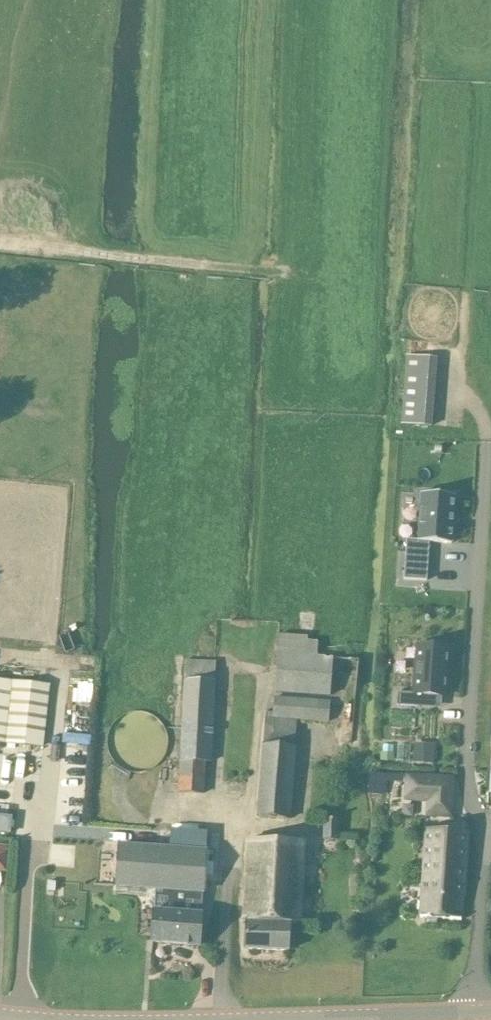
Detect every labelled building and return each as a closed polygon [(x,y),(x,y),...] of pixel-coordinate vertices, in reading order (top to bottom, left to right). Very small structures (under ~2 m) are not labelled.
[(406,541),(404,578),(426,580),(428,542),(452,544),(455,496),(421,494),(417,542),(406,541)] [(398,693),(397,705),(419,706),(419,696),(447,698),(450,647),(415,644),(412,694),(398,693)] [(277,654),(275,692),(328,697),(331,658),(317,657),(278,654),(277,654)] [(211,762),(215,662),(185,661),(179,793),(203,794),(204,762),(211,762)] [(43,748),(50,685),(0,679),(0,743),(43,748)] [(327,722),(329,702),(274,698),(273,713),(265,712),(257,817),(289,819),(297,720),(327,722)] [(107,742),(107,747),(108,752),(110,757),(113,761),(116,765),(120,768),(125,770),(130,772),(135,773),(138,773),(144,772),(149,770),(154,768),(158,765),(161,761),(164,757),(166,752),(167,747),(167,737),(166,732),(164,728),(160,723),(157,720),(152,716),(148,714),(143,713),(138,712),(132,713),(127,714),(122,716),(118,719),(114,723),(111,727),(109,732),(108,737),(107,742)] [(425,801),(425,816),(453,818),(454,803),(425,801)] [(337,839),(337,820),(324,819),(323,839),(337,839)] [(426,831),(420,918),(460,920),(467,834),(426,831)] [(301,923),(304,843),(247,841),(244,896),(243,921),(246,921),(245,949),(288,951),(290,923),(301,923)] [(7,872),(8,860),(8,850),(7,850),(7,847),(8,845),(0,845),(0,872),(7,872)] [(155,889),(153,912),(151,943),(198,946),(199,946),(201,916),(206,852),(119,846),(116,886),(155,889)]
